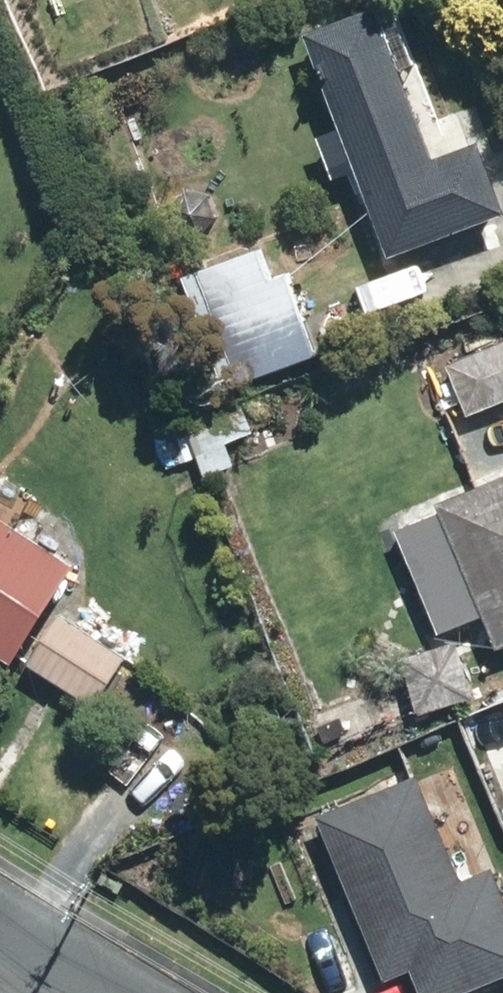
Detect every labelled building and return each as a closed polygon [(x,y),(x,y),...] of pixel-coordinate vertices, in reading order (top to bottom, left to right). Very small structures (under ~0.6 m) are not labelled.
[(345,138),(319,147),(334,188),(363,178),(394,264),(502,225),(502,201),(485,152),(438,169),(384,19),(312,44),(345,138)] [(260,257),(200,279),(227,355),(306,327),(291,284),(273,291),(260,257)] [(399,294),(336,317),(350,355),(413,331),(399,294)] [(453,373),(474,423),(502,411),(502,352),(453,373)] [(430,597),(447,636),(488,619),(502,655),(502,489),(444,514),(471,580),(430,597)] [(19,674),(21,671),(26,663),(58,614),(82,577),(18,535),(27,520),(8,508),(0,521),(0,662),(19,674)] [(132,665),(64,622),(32,673),(100,715),(132,665)] [(459,651),(407,669),(425,722),(477,704),(459,651)] [(363,973),(372,992),(502,992),(502,910),(363,973)]
